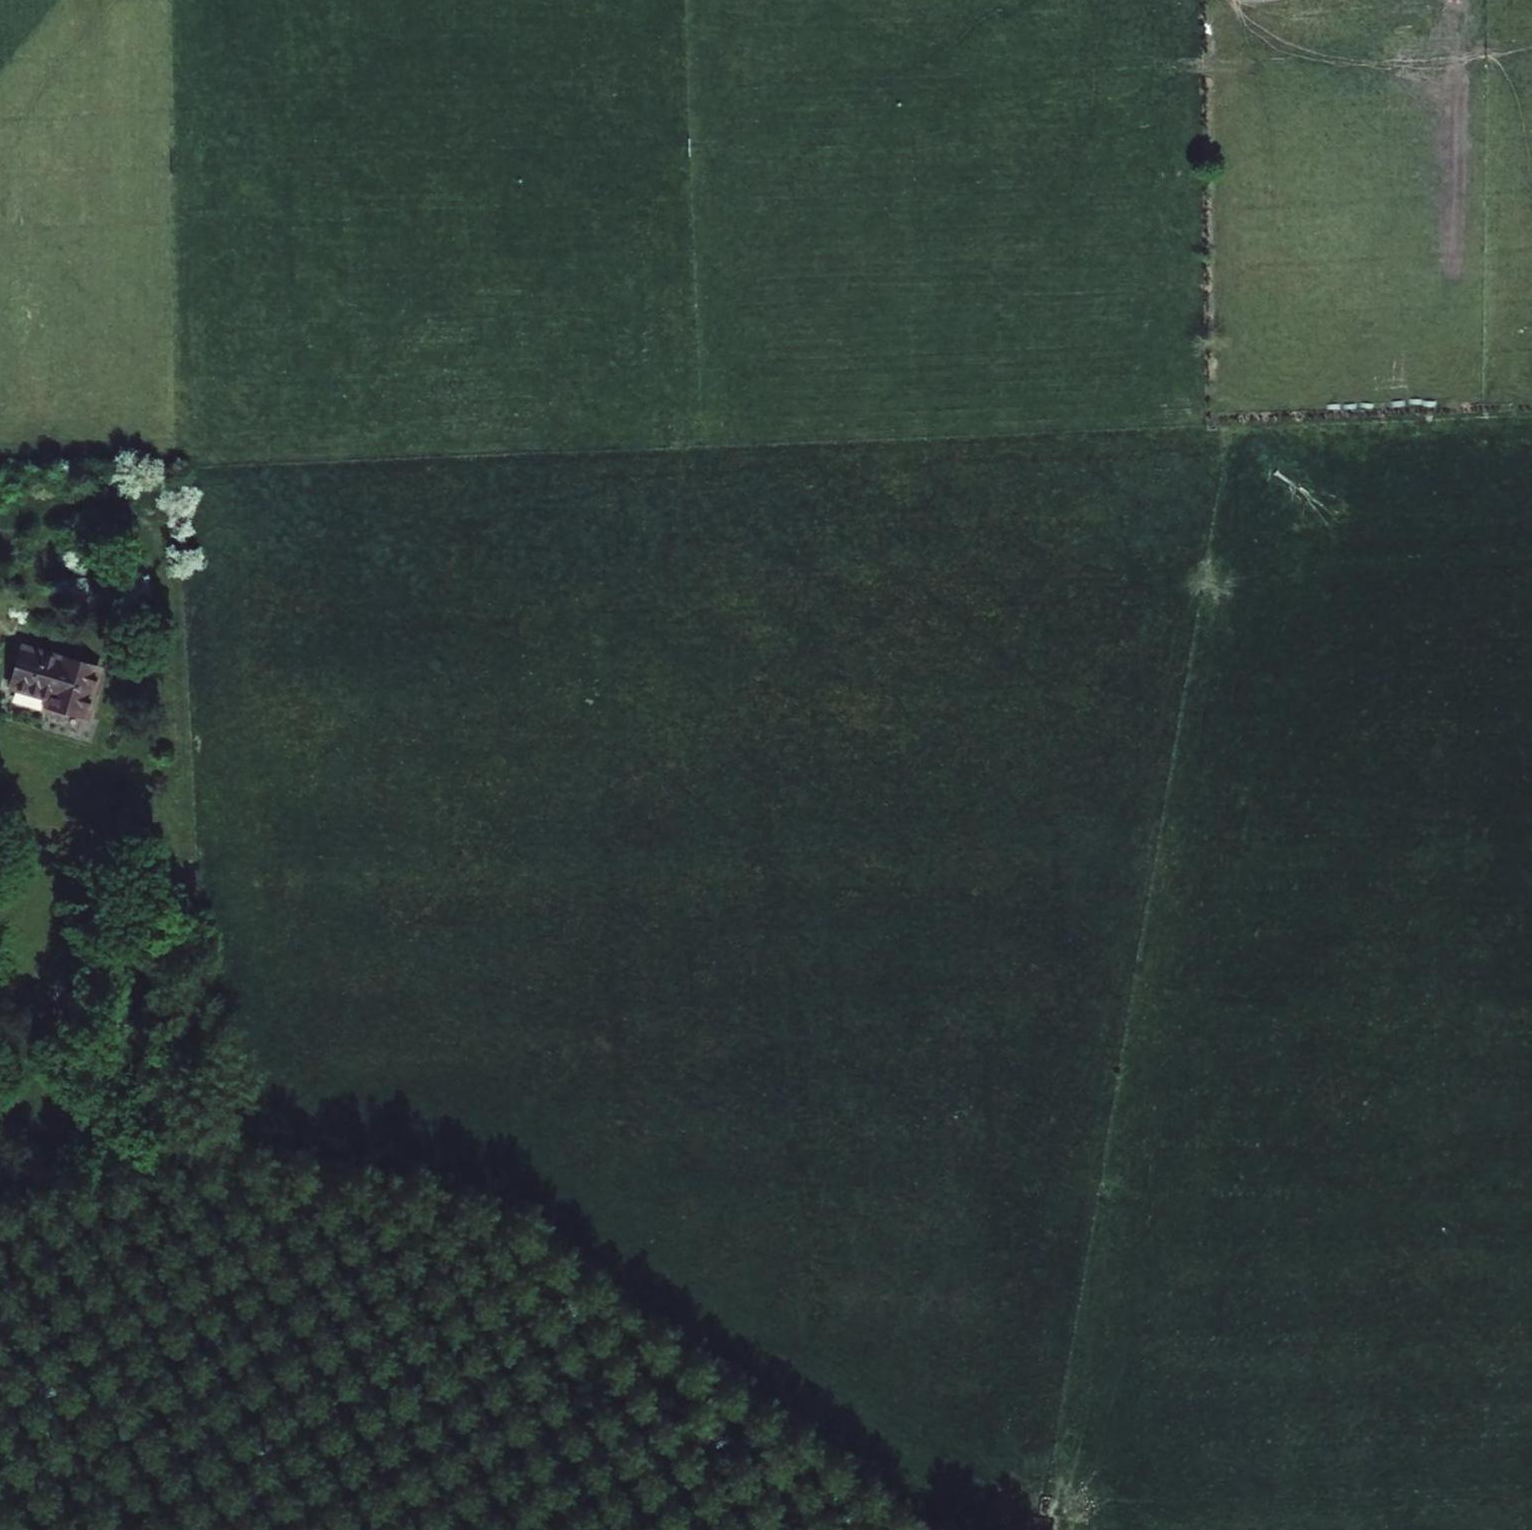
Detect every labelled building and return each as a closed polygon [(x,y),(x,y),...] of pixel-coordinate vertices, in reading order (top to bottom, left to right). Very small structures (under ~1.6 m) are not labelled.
[(9,691),(94,713),(106,662),(21,641),(9,691)]
